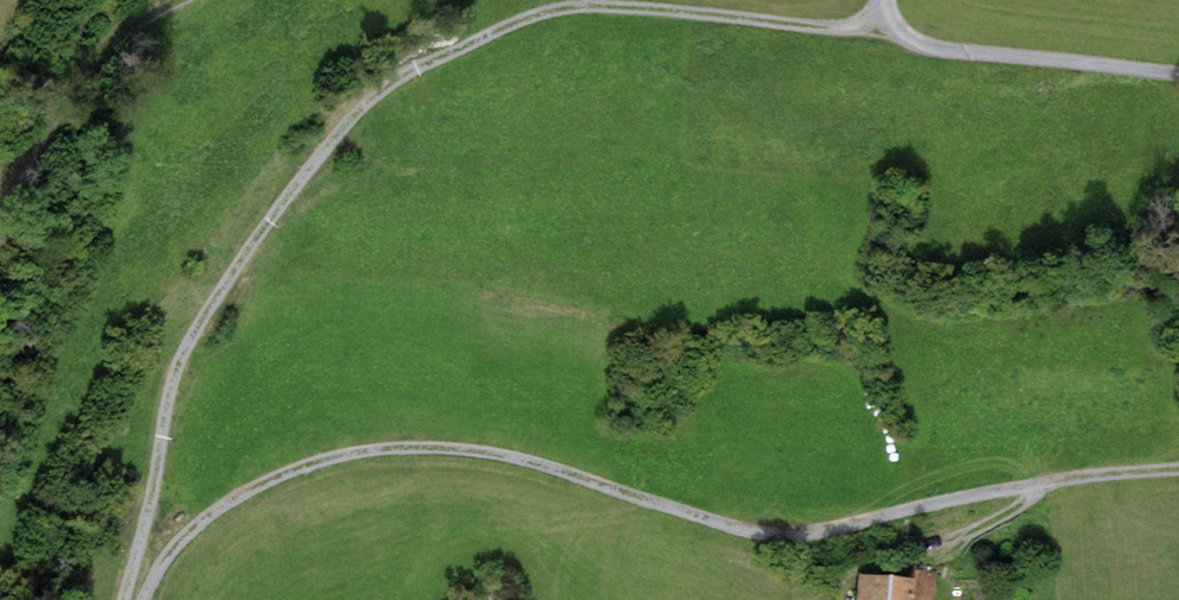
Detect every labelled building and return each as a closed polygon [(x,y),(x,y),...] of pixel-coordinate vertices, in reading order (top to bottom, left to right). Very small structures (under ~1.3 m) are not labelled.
[(860,574),(858,599),(936,599),(938,572),(909,570),(908,578),(860,574)]
